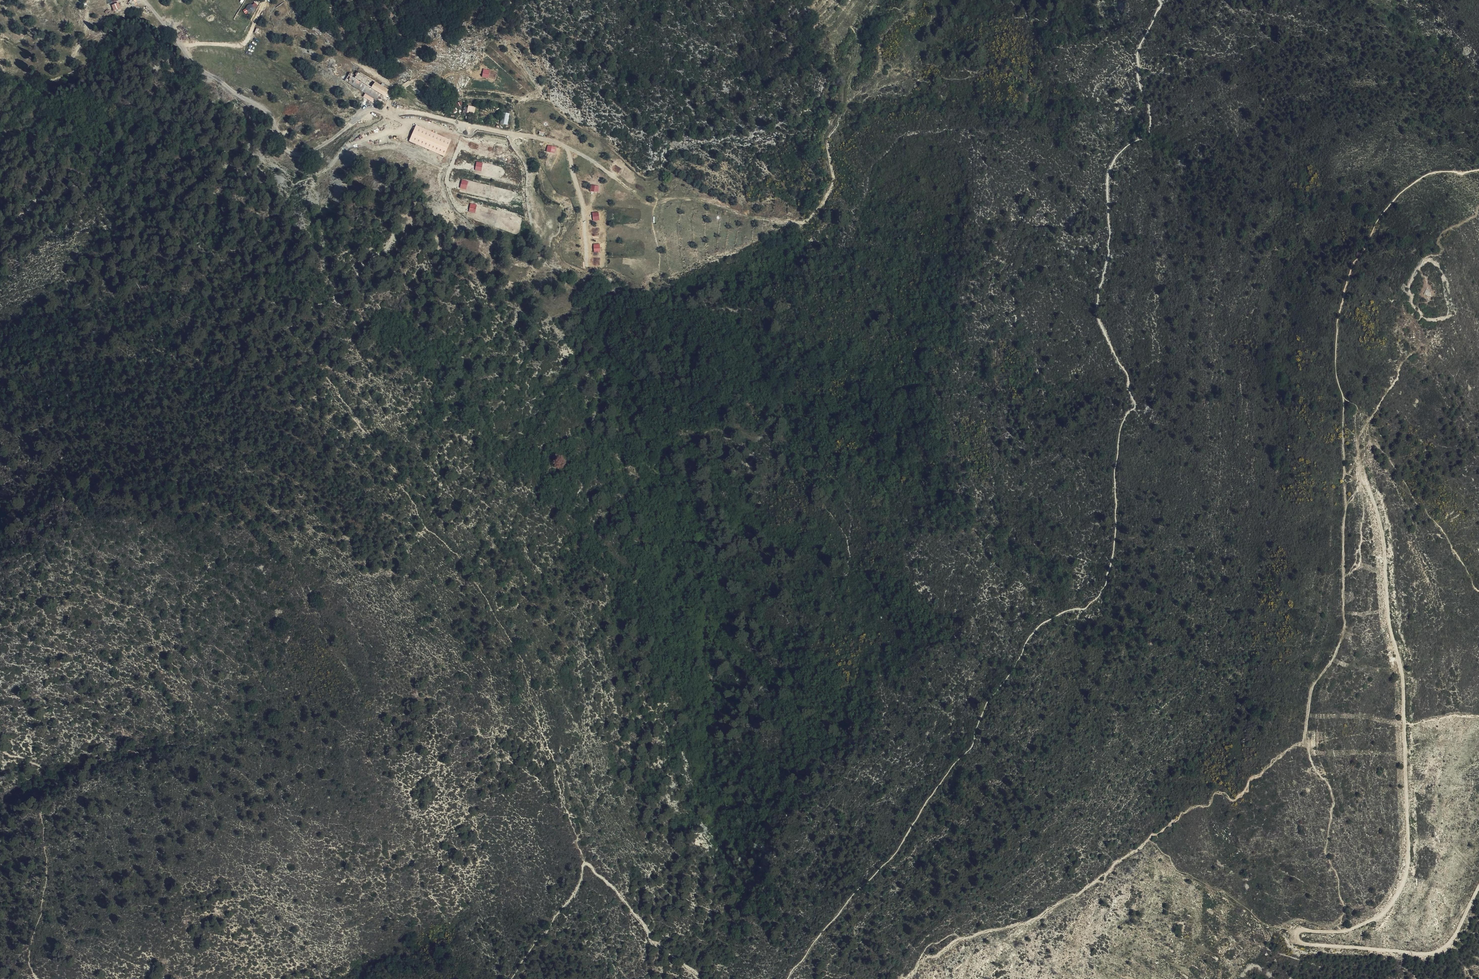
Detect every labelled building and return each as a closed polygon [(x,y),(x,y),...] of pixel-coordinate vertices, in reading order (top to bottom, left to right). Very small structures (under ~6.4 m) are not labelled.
[(112,5),(114,11),(121,8),(119,2),(112,5)] [(256,3),(247,4),(247,9),(245,9),(245,13),(256,12),(256,3)] [(493,80),(497,72),(491,69),(487,76),(493,80)] [(383,85),(360,72),(358,77),(356,79),(373,89),(384,95),(383,97),(386,99),(390,93),(392,94),(394,92),(385,87),(387,84),(384,82),(383,85)] [(356,79),(358,77),(350,73),(347,79),(355,83),(356,79)] [(372,92),(373,89),(356,79),(355,83),(372,92)] [(466,117),(473,118),(476,106),(469,105),(466,117)] [(508,124),(510,114),(503,112),(501,123),(508,124)] [(451,140),(417,125),(410,141),(444,155),(451,140)] [(615,162),(612,168),(619,171),(622,166),(615,162)]
